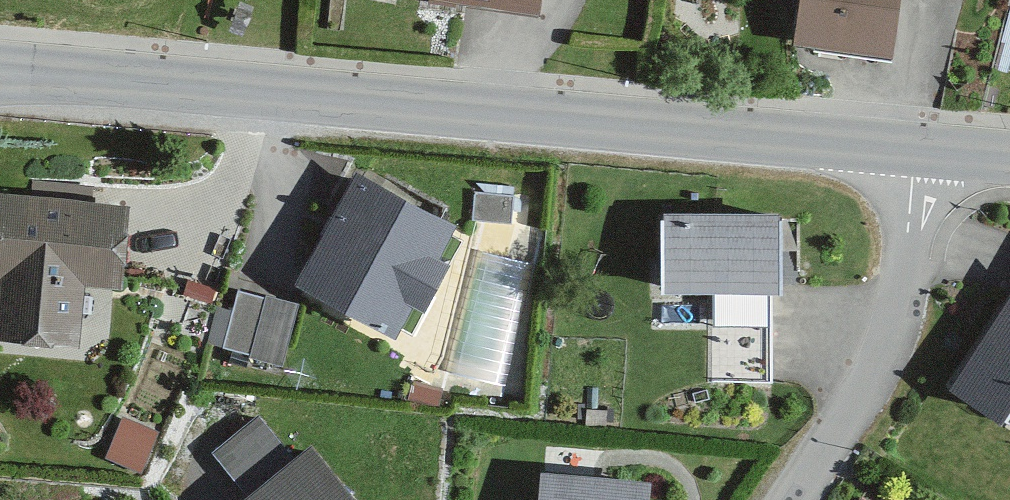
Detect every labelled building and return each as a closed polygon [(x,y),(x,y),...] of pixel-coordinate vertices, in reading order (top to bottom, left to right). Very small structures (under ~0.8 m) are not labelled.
[(531,0),(414,0),(528,19),(531,0)] [(892,0),(792,0),(786,45),(884,59),(892,0)] [(460,208),(362,153),(300,261),(400,318),(420,285),(429,291),(454,248),(441,241),(460,208)] [(134,187),(0,178),(0,262),(5,263),(1,323),(86,329),(91,271),(128,273),(134,187)] [(785,274),(785,197),(665,195),(664,273),(785,274)] [(948,369),(1001,403),(1009,389),(1009,277),(948,369)] [(292,316),(233,301),(219,358),(278,372),(292,316)] [(261,407),(217,441),(250,483),(230,499),(231,499),(365,499),(313,432),(292,448),(261,407)] [(111,450),(146,462),(160,422),(125,409),(111,450)] [(647,465),(541,454),(537,499),(643,499),(647,465)]
